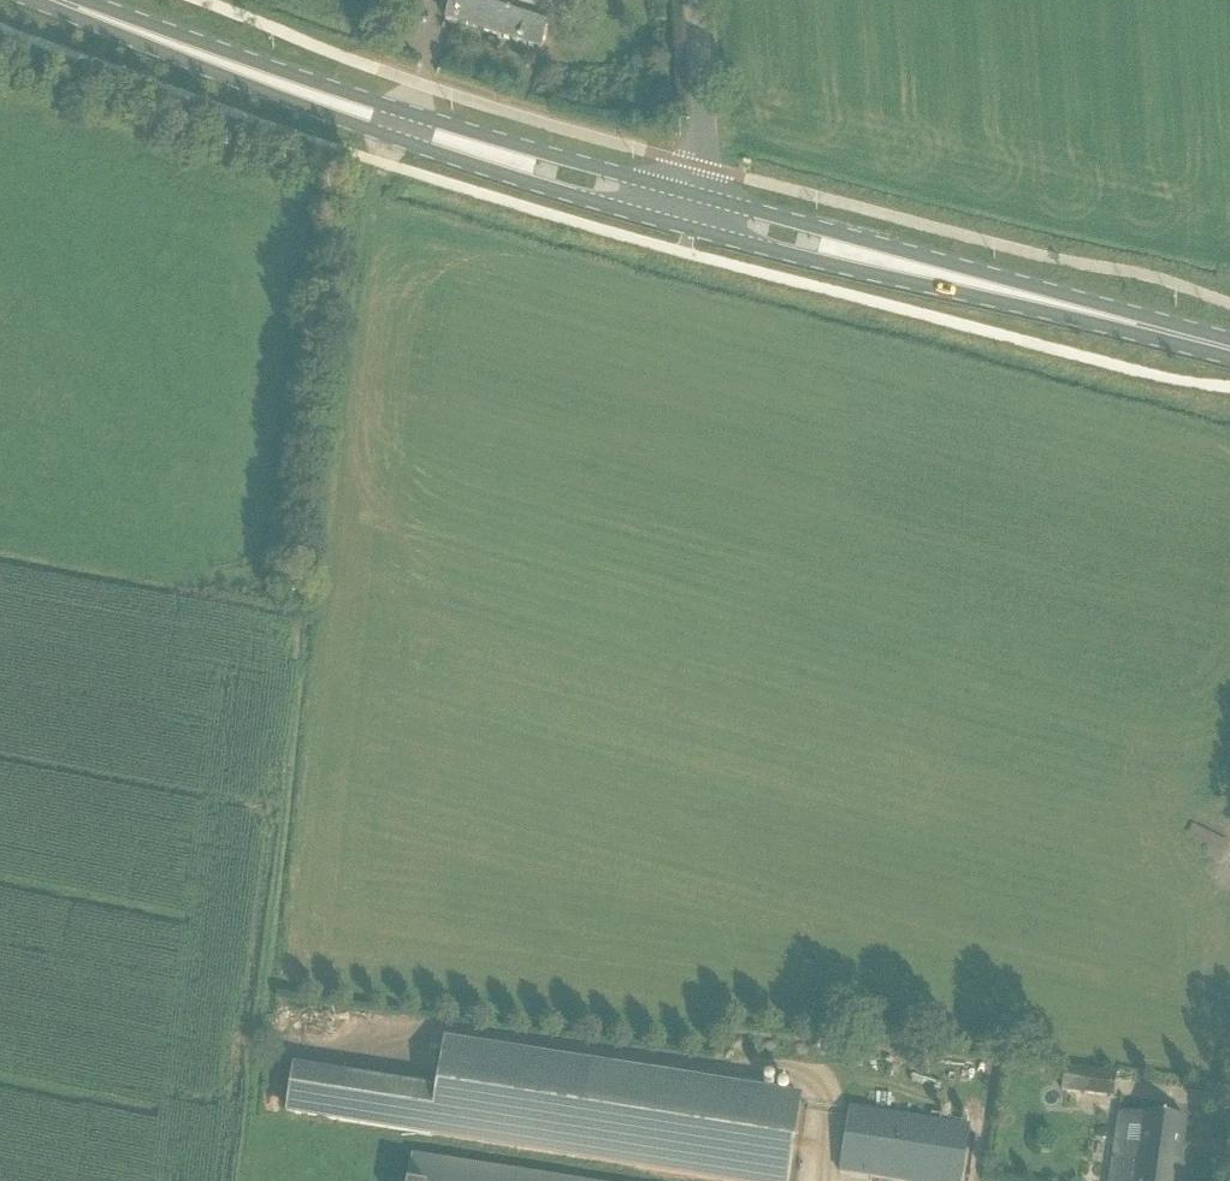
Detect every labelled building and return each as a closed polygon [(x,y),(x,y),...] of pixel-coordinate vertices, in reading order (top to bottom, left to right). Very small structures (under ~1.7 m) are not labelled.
[(445,21),(541,51),(558,0),(451,0),(445,21)] [(707,1180),(788,1180),(801,1096),(443,1040),(436,1088),(293,1066),(285,1116),(707,1180)] [(1064,1067),(1061,1091),(1112,1098),(1115,1074),(1064,1067)] [(839,1172),(893,1180),(960,1180),(969,1127),(939,1123),(940,1115),(931,1113),(930,1121),(849,1108),(839,1172)] [(1183,1161),(1181,1160),(1186,1122),(1118,1114),(1113,1153),(1109,1180),(1180,1180),(1183,1161)] [(408,1180),(579,1180),(497,1169),(412,1156),(408,1180)]
